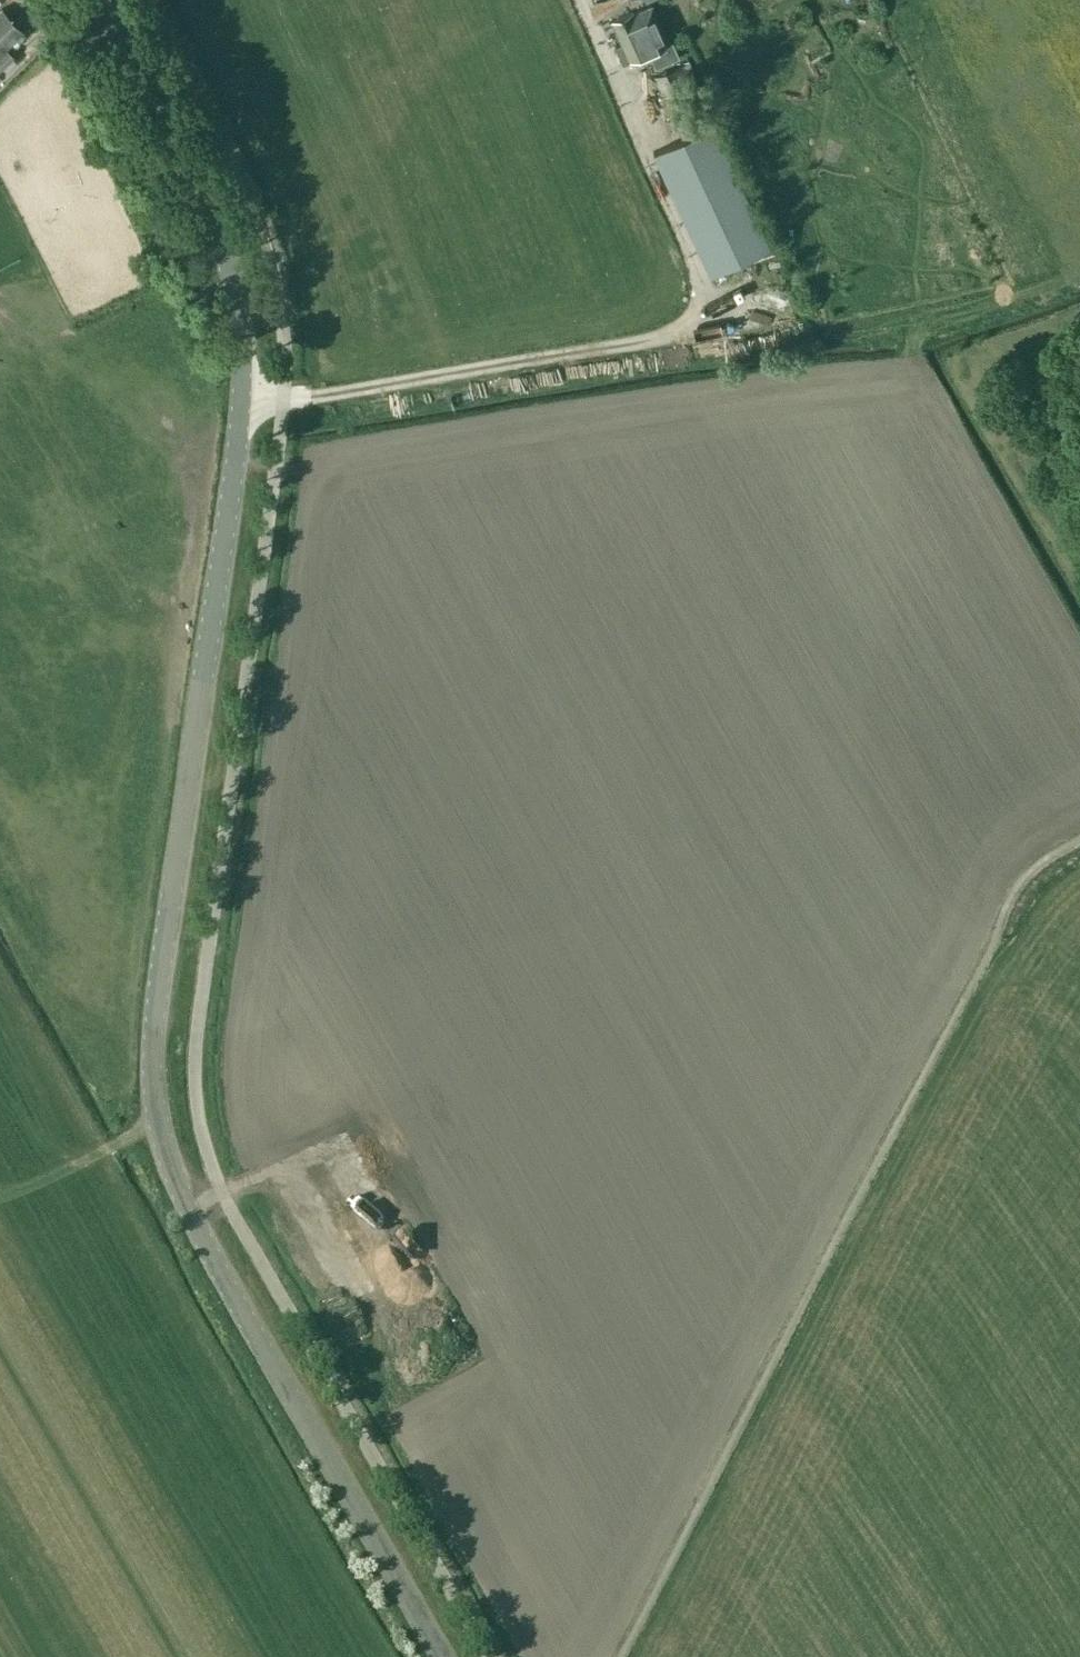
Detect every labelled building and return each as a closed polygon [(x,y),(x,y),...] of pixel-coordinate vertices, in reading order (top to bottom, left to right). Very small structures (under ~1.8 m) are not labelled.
[(632,10),(611,19),(623,46),(617,49),(623,62),(629,59),(649,51),(655,66),(669,60),(678,55),(672,40),(667,42),(651,4),(633,12),(632,10)] [(23,30),(1,7),(0,9),(0,52),(23,30)] [(21,64),(8,50),(0,57),(0,83),(21,64)] [(707,126),(688,84),(679,63),(654,74),(663,96),(677,124),(682,137),(707,126)] [(653,77),(650,65),(633,69),(636,81),(653,77)] [(770,245),(714,123),(652,151),(708,273),(770,245)] [(306,1252),(314,1242),(298,1229),(290,1240),(306,1252)]
